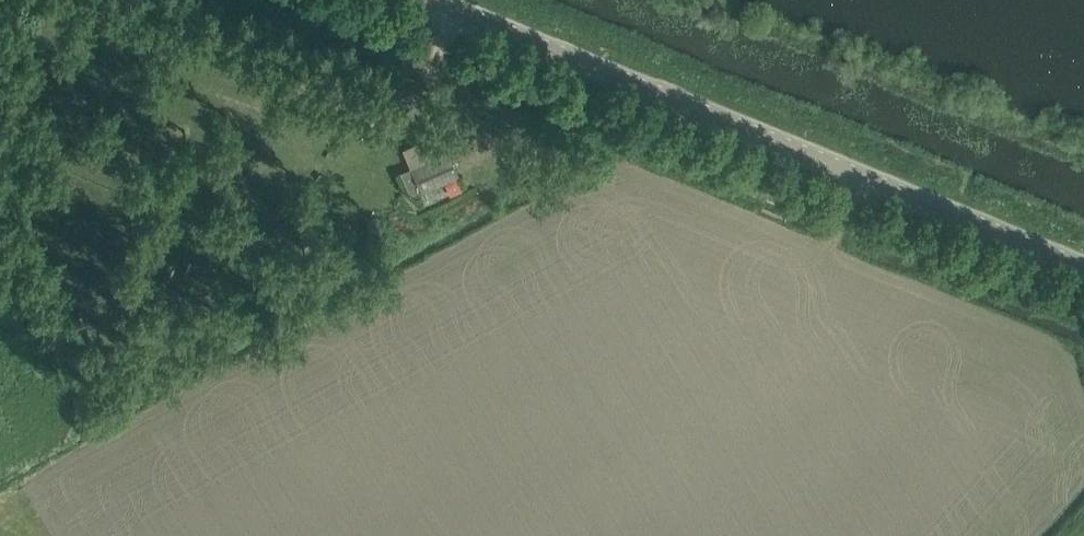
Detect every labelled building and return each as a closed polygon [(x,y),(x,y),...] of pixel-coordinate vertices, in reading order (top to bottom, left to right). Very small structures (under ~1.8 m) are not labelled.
[(400,171),(411,196),(460,176),(442,132),(402,149),(410,167),(400,171)]
